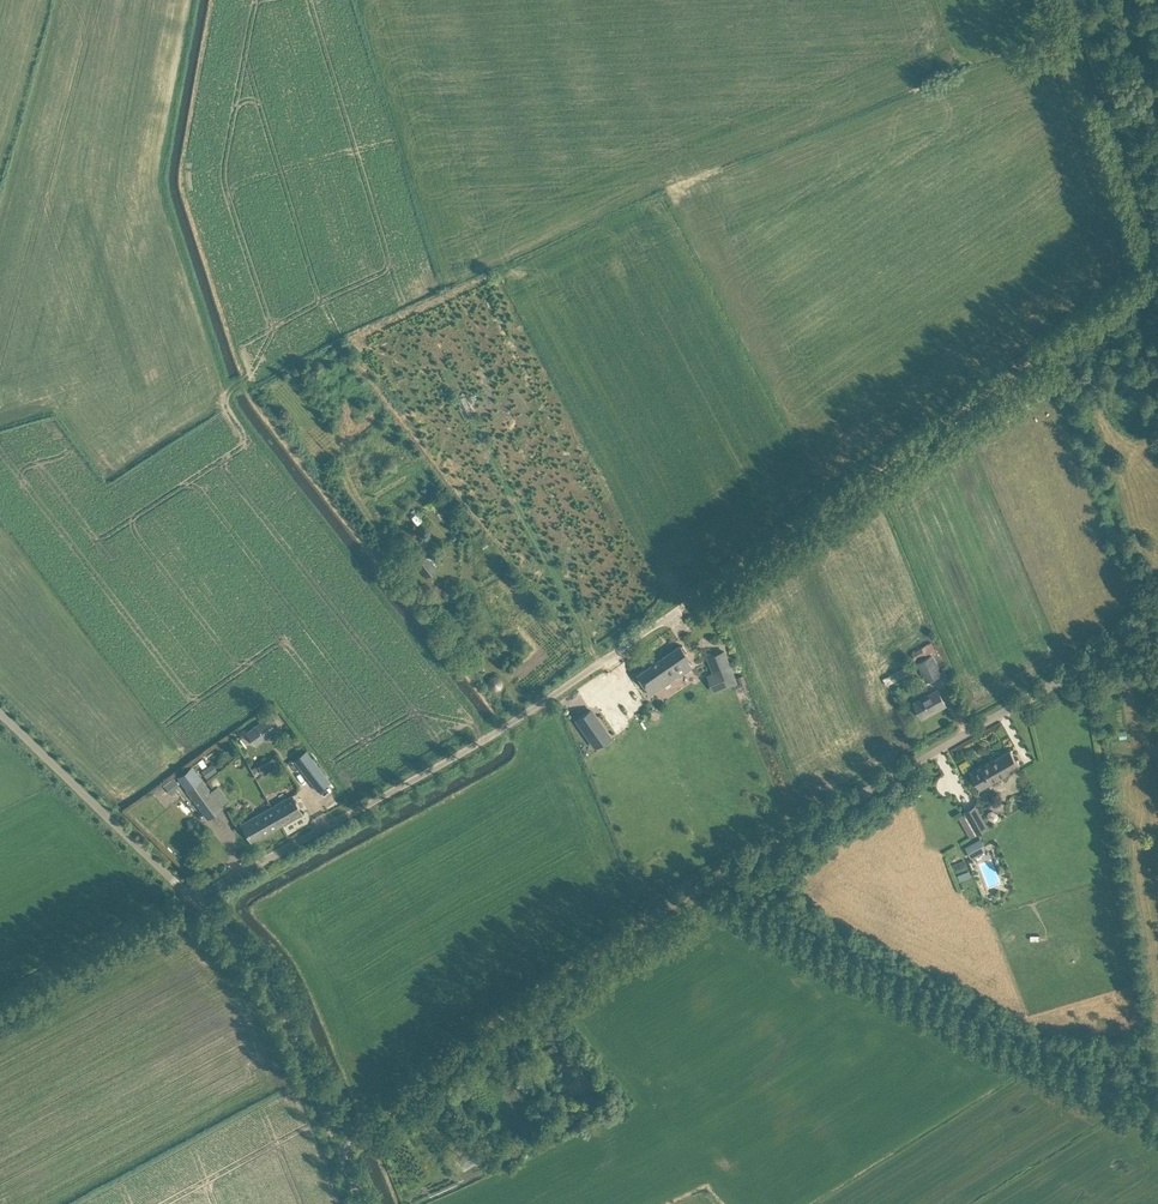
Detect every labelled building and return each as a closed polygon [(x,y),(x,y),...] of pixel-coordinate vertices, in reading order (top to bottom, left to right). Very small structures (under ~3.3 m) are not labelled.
[(464,396),(457,400),(462,410),(469,406),(464,396)] [(438,568),(423,551),(412,560),(427,577),(438,568)] [(939,667),(944,664),(932,641),(912,653),(915,659),(925,654),(926,656),(917,662),(927,681),(942,673),(939,667)] [(650,694),(678,674),(679,675),(692,666),(687,659),(689,658),(685,652),(687,651),(682,645),(681,645),(680,646),(679,644),(636,674),(650,694)] [(712,655),(708,657),(714,672),(714,673),(715,673),(715,672),(720,670),(726,685),(736,681),(724,650),(712,655)] [(893,682),(911,673),(907,665),(889,674),(890,675),(883,678),(886,685),(893,682)] [(490,680),(490,683),(490,685),(492,686),(493,688),(496,688),(498,688),(499,686),(501,685),(501,683),(501,680),(499,679),(498,677),(496,677),(493,677),(492,679),(490,680)] [(922,717),(946,704),(938,689),(914,702),(922,717)] [(592,708),(578,718),(597,745),(611,735),(592,708)] [(265,716),(246,729),(248,732),(256,743),(275,730),(267,719),(265,716)] [(306,750),(296,758),(294,760),(317,790),(330,780),(306,750)] [(1010,750),(971,773),(980,788),(1019,766),(1010,750)] [(985,762),(979,752),(968,759),(974,768),(985,762)] [(257,765),(263,775),(280,766),(275,756),(257,765)] [(209,818),(224,807),(203,778),(188,789),(209,818)] [(291,795),(275,804),(276,806),(273,808),(282,824),(302,813),(291,795)] [(965,811),(978,834),(988,828),(975,805),(965,811)] [(252,841),(282,824),(273,808),(261,815),(260,812),(252,817),(242,823),(252,841)] [(981,838),(965,846),(971,857),(984,850),(983,848),(985,847),(981,838)] [(495,1128),(489,1133),(493,1137),(498,1133),(495,1128)] [(478,1156),(474,1150),(460,1159),(464,1165),(478,1156)]
